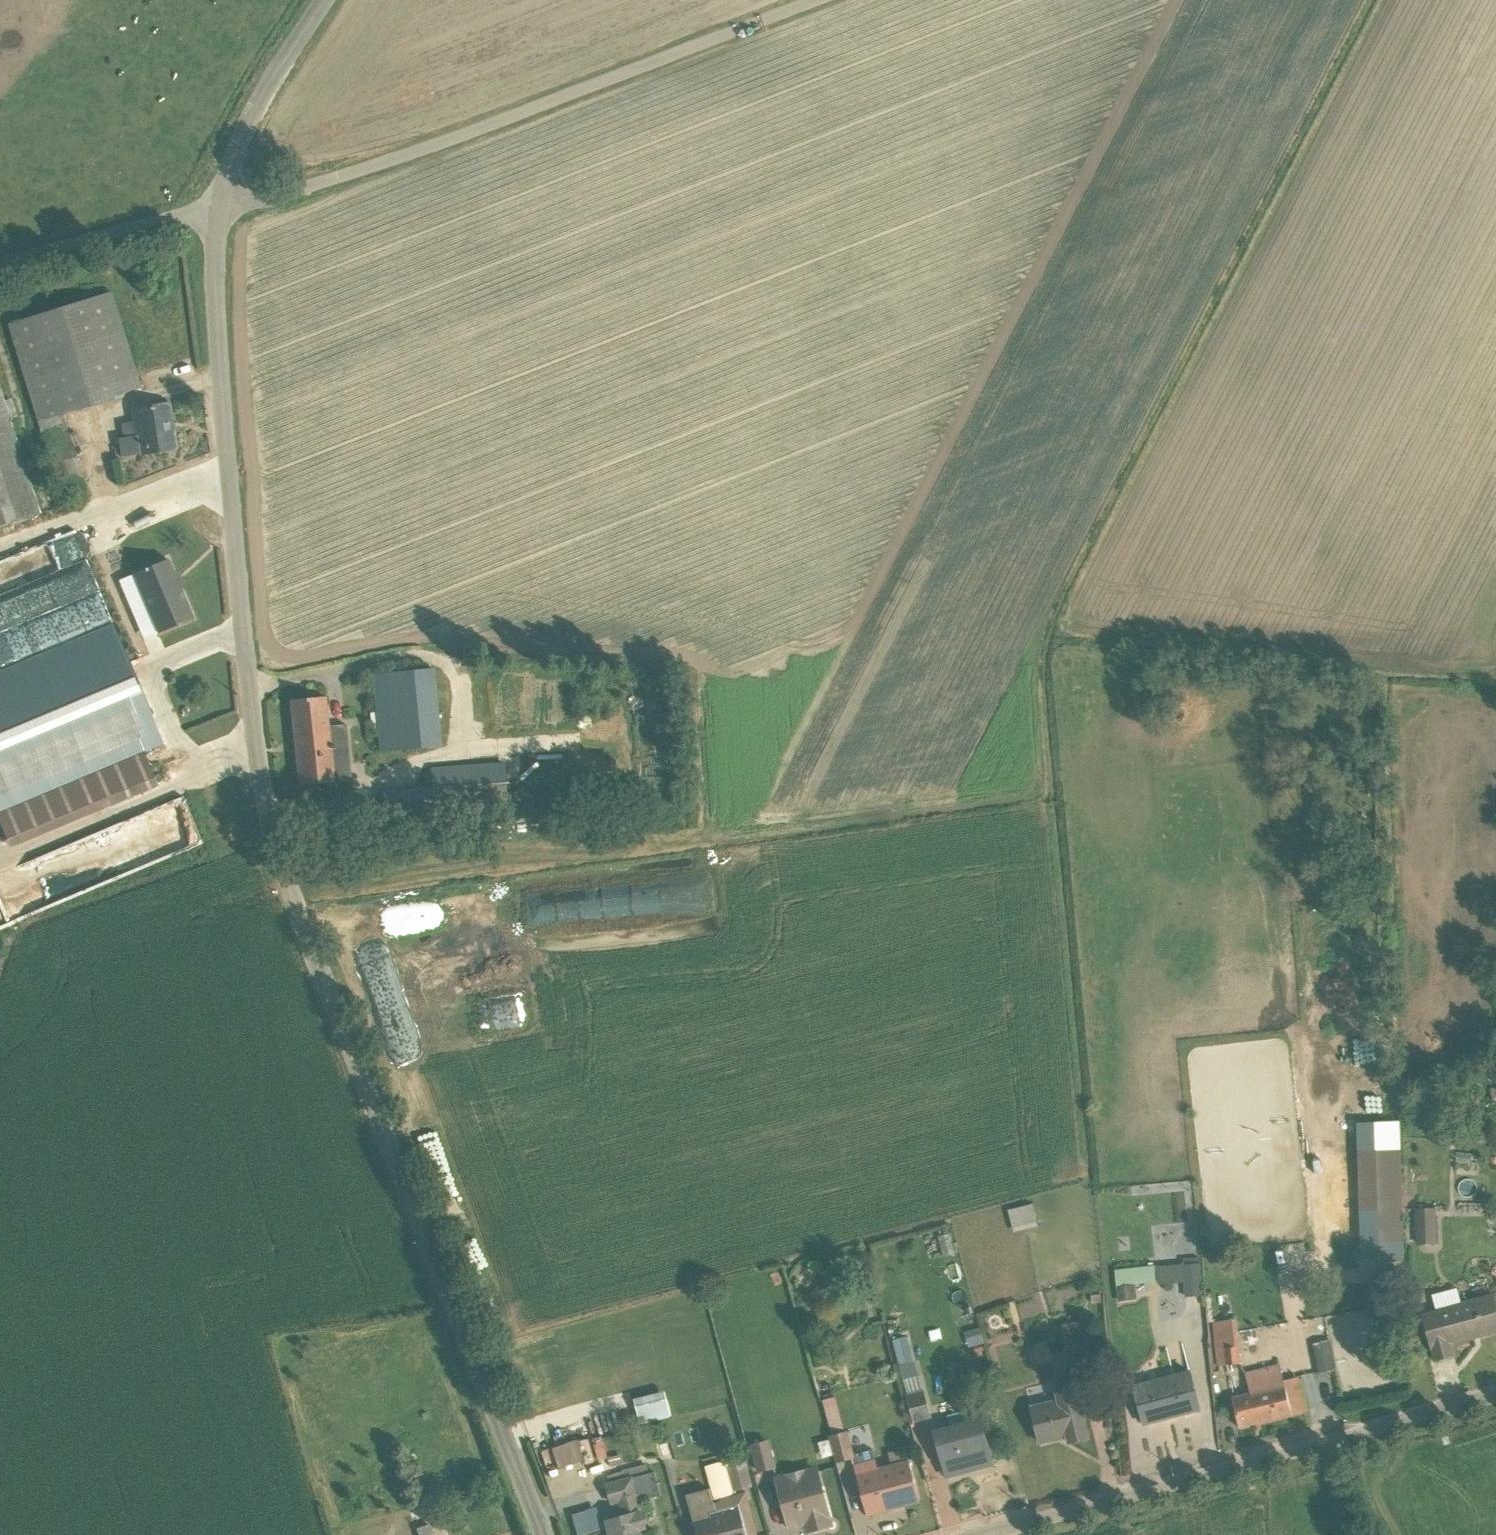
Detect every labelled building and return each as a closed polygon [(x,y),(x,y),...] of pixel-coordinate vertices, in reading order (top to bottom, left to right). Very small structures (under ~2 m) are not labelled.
[(138,390),(111,293),(109,294),(8,322),(59,501),(85,493),(72,444),(70,445),(62,416),(121,399),(120,395),(138,390)] [(39,514),(9,420),(16,417),(10,400),(3,401),(0,391),(0,527),(39,514)] [(117,439),(119,457),(174,448),(167,406),(130,412),(131,422),(120,424),(121,438),(117,439)] [(142,639),(190,619),(166,560),(118,582),(142,639)] [(109,624),(0,672),(0,827),(8,847),(9,848),(156,786),(143,753),(160,746),(162,745),(109,624)] [(375,733),(377,754),(440,748),(431,668),(369,674),(373,713),(368,713),(370,733),(375,733)] [(288,701),(297,786),(350,781),(344,725),(328,726),(325,697),(288,701)] [(518,793),(505,793),(503,763),(429,768),(429,788),(380,792),(382,826),(433,823),(434,820),(459,818),(459,808),(506,804),(506,802),(518,801),(518,793)] [(1430,1127),(1430,1138),(1446,1138),(1447,1128),(1430,1127)] [(1456,1153),(1455,1164),(1470,1165),(1470,1162),(1474,1163),(1475,1155),(1456,1153)] [(1359,1179),(1359,1211),(1379,1211),(1379,1179),(1359,1179)] [(1387,1230),(1401,1230),(1400,1183),(1385,1184),(1387,1230)] [(1032,1205),(1007,1211),(1013,1232),(1037,1226),(1032,1205)] [(1434,1209),(1414,1209),(1415,1244),(1435,1244),(1434,1209)] [(1185,1297),(1201,1296),(1197,1258),(1182,1259),(1181,1265),(1113,1272),(1117,1302),(1136,1299),(1134,1284),(1156,1282),(1157,1285),(1183,1283),(1185,1297)] [(1434,1361),(1453,1356),(1450,1344),(1495,1331),(1495,1316),(1490,1295),(1460,1302),(1456,1289),(1431,1296),(1435,1310),(1422,1315),(1434,1361)] [(1212,1322),(1216,1366),(1240,1363),(1235,1319),(1212,1322)] [(1079,1321),(1061,1326),(1067,1351),(1093,1345),(1088,1320),(1079,1321)] [(1312,1344),(1317,1374),(1335,1370),(1330,1340),(1312,1344)] [(1231,1398),(1238,1428),(1304,1411),(1296,1378),(1282,1381),(1278,1365),(1244,1373),(1249,1393),(1231,1398)] [(1133,1386),(1143,1424),(1198,1409),(1188,1371),(1133,1386)] [(913,1424),(931,1418),(923,1390),(922,1390),(918,1376),(902,1381),(906,1395),(905,1395),(913,1424)] [(1055,1400),(1030,1407),(1039,1442),(1067,1436),(1069,1443),(1086,1439),(1074,1389),(1054,1394),(1055,1400)] [(670,1418),(663,1392),(634,1399),(640,1425),(670,1418)] [(851,1460),(867,1516),(919,1502),(910,1467),(910,1466),(908,1461),(877,1468),(872,1450),(853,1454),(847,1432),(844,1432),(834,1398),(821,1402),(837,1464),(851,1460)] [(933,1431),(946,1477),(992,1464),(979,1418),(964,1422),(961,1413),(947,1417),(950,1426),(933,1431)] [(577,1441),(550,1450),(557,1470),(584,1462),(585,1465),(594,1462),(587,1440),(578,1443),(577,1441)] [(768,1441),(749,1446),(757,1473),(776,1468),(768,1441)] [(600,1444),(594,1446),(602,1471),(615,1468),(612,1457),(604,1459),(600,1444)] [(752,1486),(745,1462),(727,1467),(726,1469),(724,1462),(704,1468),(713,1501),(719,1500),(720,1502),(713,1504),(709,1489),(686,1496),(696,1534),(757,1534),(745,1493),(745,1492),(736,1495),(735,1492),(752,1486)] [(610,1534),(640,1534),(639,1532),(647,1530),(639,1502),(660,1495),(654,1473),(649,1474),(646,1465),(622,1471),(621,1472),(606,1477),(608,1483),(604,1484),(610,1506),(618,1504),(622,1518),(607,1523),(610,1534)] [(815,1467),(775,1477),(789,1528),(804,1525),(806,1532),(807,1532),(831,1525),(815,1467)] [(596,1509),(569,1516),(574,1534),(582,1534),(602,1530),(596,1509)] [(427,1525),(415,1530),(417,1534),(431,1534),(427,1525)]
